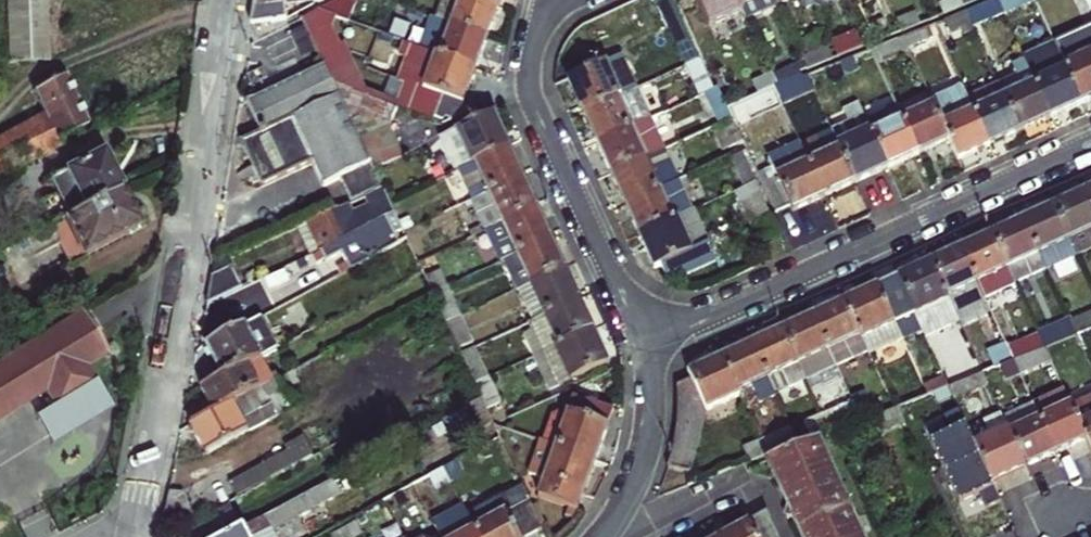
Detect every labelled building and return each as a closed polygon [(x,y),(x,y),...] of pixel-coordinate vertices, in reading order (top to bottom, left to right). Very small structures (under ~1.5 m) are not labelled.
[(11,69),(52,67),(50,0),(9,0),(11,69)] [(238,24),(237,39),(267,35),(270,17),(309,10),(308,0),(242,0),(238,24)] [(420,28),(472,46),(477,31),(483,15),(443,0),(430,0),(420,28)] [(483,15),(488,0),(443,0),(483,15)] [(732,12),(727,0),(686,0),(700,27),(732,12)] [(763,0),(727,0),(732,12),(736,19),(765,5),(763,0)] [(930,12),(952,3),(951,0),(924,0),(930,12)] [(988,13),(982,0),(976,0),(950,11),(957,26),(988,13)] [(1016,0),(982,0),(988,13),(1016,0)] [(664,69),(682,60),(658,10),(641,19),(664,69)] [(1038,38),(1041,44),(1066,96),(1086,86),(1090,84),(1090,14),(1038,38)] [(877,35),(872,21),(852,30),(858,43),(877,35)] [(420,28),(409,58),(461,76),(466,62),(472,46),(420,28)] [(846,48),(840,31),(820,40),(822,44),(827,56),(846,48)] [(1006,51),(1010,59),(1041,44),(1038,38),(1037,36),(1006,51)] [(887,39),(856,51),(863,65),(893,52),(887,39)] [(827,56),(822,44),(804,51),(811,66),(823,61),(829,59),(827,56)] [(1051,103),(1066,96),(1041,44),(1010,59),(1012,64),(1034,111),(1051,103)] [(798,72),(811,66),(804,51),(791,57),(792,60),(798,72)] [(454,95),(461,76),(409,58),(388,115),(428,130),(437,106),(449,110),(454,95)] [(696,91),(682,60),(664,69),(678,100),(696,91)] [(790,75),(798,72),(792,60),(763,75),(769,86),(790,75)] [(603,63),(553,87),(560,101),(567,117),(601,100),(624,89),(619,78),(612,81),(603,63)] [(993,74),(999,88),(989,93),(1005,126),(1020,119),(1034,111),(1012,64),(993,74)] [(761,90),(769,86),(763,75),(730,90),(736,103),(746,97),(761,90)] [(766,100),(767,103),(797,90),(790,75),(769,86),(761,90),(766,100)] [(300,166),(348,144),(323,92),(317,79),(236,117),(249,147),(230,156),(238,174),(246,191),(300,166)] [(0,135),(0,176),(44,152),(41,146),(72,129),(59,106),(47,83),(20,98),(31,119),(0,135)] [(750,107),(766,100),(761,90),(746,97),(750,107)] [(693,131),(711,122),(696,91),(678,100),(693,131)] [(376,127),(380,115),(323,92),(348,144),(360,170),(363,177),(392,163),(376,127)] [(575,133),(582,147),(615,131),(632,123),(617,92),(601,100),(567,117),(575,133)] [(961,147),(975,140),(959,107),(952,93),(920,108),(934,137),(939,149),(943,156),(961,147)] [(990,133),(1005,126),(989,93),(959,107),(975,140),(990,133)] [(919,145),(934,137),(920,108),(913,94),(883,109),(886,117),(903,153),(919,145)] [(848,113),(815,129),(824,147),(840,183),(857,175),(873,167),(856,132),(848,113)] [(652,117),(641,121),(653,153),(663,149),(652,117)] [(903,153),(886,117),(856,132),(873,167),(888,160),(903,153)] [(482,120),(433,143),(447,175),(463,167),(496,151),(489,136),(482,120)] [(720,139),(711,122),(693,131),(701,148),(720,139)] [(630,161),(647,153),(632,123),(615,131),(630,161)] [(615,131),(582,147),(589,162),(596,178),(630,161),(615,131)] [(342,178),(360,170),(348,144),(300,166),(312,192),(342,178)] [(840,183),(824,147),(794,162),(810,198),(826,190),(840,183)] [(478,198),(511,182),(503,166),(496,151),(463,167),(478,198)] [(716,180),(735,171),(726,152),(707,161),(716,180)] [(754,181),(771,217),(797,204),(810,198),(794,162),(789,152),(765,164),(770,174),(754,181)] [(645,192),(662,184),(647,153),(630,161),(645,192)] [(630,161),(596,178),(604,194),(611,209),(645,192),(630,161)] [(39,187),(57,220),(104,196),(94,178),(85,162),(39,187)] [(342,178),(353,203),(372,194),(363,177),(360,170),(342,178)] [(478,198),(492,229),(525,213),(517,196),(511,182),(478,198)] [(1088,184),(1073,191),(1090,229),(1090,182),(1088,184)] [(619,225),(626,240),(660,224),(676,216),(662,184),(645,192),(611,209),(619,225)] [(741,184),(723,193),(746,242),(764,233),(741,184)] [(1090,242),(1090,229),(1073,191),(1059,198),(1043,205),(1064,252),(1066,254),(1090,242)] [(117,213),(107,194),(104,196),(57,220),(53,223),(72,258),(126,228),(117,213)] [(372,194),(353,203),(345,206),(350,215),(336,221),(332,212),(277,238),(290,266),(292,265),(383,218),(378,208),(372,194)] [(1034,265),(1064,252),(1043,205),(1027,212),(1013,219),(1034,265)] [(506,260),(540,244),(532,228),(525,213),(492,229),(483,233),(491,248),(481,253),(489,269),(492,267),(499,264),(506,260)] [(657,285),(699,264),(676,216),(660,224),(626,240),(635,260),(640,270),(648,266),(657,285)] [(383,218),(292,265),(295,273),(303,268),(304,269),(327,257),(330,262),(333,267),(323,272),(328,281),(396,244),(383,218)] [(1003,279),(1034,265),(1013,219),(997,227),(982,234),(1003,279)] [(474,238),(481,253),(491,248),(483,233),(474,238)] [(1003,279),(982,234),(967,241),(952,248),(974,294),(1003,279)] [(492,267),(506,299),(510,297),(521,292),(554,275),(546,259),(540,244),(506,260),(499,264),(492,267)] [(974,296),(974,294),(952,248),(937,255),(921,263),(946,317),(952,329),(970,320),(962,301),(974,296)] [(241,291),(227,261),(204,272),(202,280),(197,313),(221,301),(241,291)] [(423,301),(436,295),(421,263),(408,269),(411,276),(423,301)] [(886,279),(912,333),(946,317),(921,263),(905,270),(886,279)] [(518,312),(524,328),(535,322),(568,306),(561,290),(554,275),(521,292),(528,307),(518,312)] [(860,360),(913,335),(912,333),(886,279),(859,292),(834,304),(847,331),(854,347),(860,360)] [(521,292),(510,297),(518,312),(528,307),(521,292)] [(438,332),(450,326),(436,295),(423,301),(438,332)] [(1058,316),(1066,333),(1090,323),(1090,308),(1088,303),(1058,316)] [(816,346),(847,331),(834,304),(819,311),(802,318),(816,346)] [(519,330),(533,360),(581,334),(574,320),(568,306),(535,322),(524,328),(519,330)] [(1058,316),(1056,313),(1026,327),(1028,331),(1035,346),(1066,333),(1058,316)] [(816,346),(802,318),(786,326),(771,333),(785,361),(816,346)] [(43,402),(52,417),(94,392),(84,374),(102,363),(85,333),(78,321),(0,368),(0,428),(43,402)] [(268,353),(251,322),(197,351),(198,354),(202,360),(214,382),(246,365),(268,353)] [(1066,333),(1072,347),(1090,338),(1090,323),(1066,333)] [(438,332),(451,359),(463,353),(450,326),(438,332)] [(823,362),(854,347),(847,331),(816,346),(823,362)] [(998,345),(1004,359),(1033,347),(1035,346),(1028,331),(998,345)] [(755,376),(785,361),(771,333),(757,340),(742,347),(755,376)] [(544,385),(594,362),(588,350),(581,334),(533,360),(544,385)] [(998,345),(996,341),(964,355),(971,372),(987,365),(1003,359),(1004,359),(998,345)] [(816,346),(785,361),(792,377),(823,362),(816,346)] [(725,390),(755,376),(742,347),(725,355),(712,361),(725,390)] [(1004,359),(1003,359),(1009,372),(1038,359),(1033,347),(1004,359)] [(453,363),(467,393),(483,385),(469,355),(453,363)] [(1003,359),(987,365),(993,379),(1009,372),(1003,359)] [(683,436),(685,414),(691,411),(727,394),(725,390),(712,361),(696,369),(675,378),(678,384),(667,389),(668,403),(668,427),(663,453),(656,472),(674,478),(683,436)] [(762,391),(792,377),(785,361),(755,376),(762,391)] [(199,407),(205,418),(251,393),(259,389),(246,365),(214,382),(192,394),(199,407)] [(971,372),(937,386),(944,402),(978,386),(971,372)] [(732,406),(762,391),(755,376),(725,390),(727,394),(732,406)] [(917,394),(937,386),(933,378),(913,387),(917,394)] [(467,393),(471,402),(478,416),(494,409),(483,385),(467,393)] [(1028,414),(1045,450),(1062,442),(1075,436),(1068,421),(1059,403),(1052,388),(1022,401),(1028,414)] [(1085,457),(1090,454),(1090,388),(1059,403),(1068,421),(1075,436),(1085,457)] [(108,416),(94,392),(52,417),(35,428),(49,451),(108,416)] [(189,444),(197,459),(239,436),(234,427),(252,417),(247,407),(256,403),(251,393),(205,418),(182,430),(189,444)] [(732,406),(727,394),(691,411),(697,423),(732,406)] [(850,419),(881,404),(877,396),(845,411),(850,419)] [(606,413),(564,400),(557,421),(547,418),(542,420),(534,444),(590,462),(598,437),(606,413)] [(850,419),(845,411),(843,405),(812,420),(816,428),(819,435),(851,421),(850,419)] [(976,507),(990,500),(981,481),(962,440),(947,409),(933,415),(940,430),(920,440),(949,502),(969,492),(976,507)] [(997,429),(1014,465),(1028,458),(1045,450),(1028,414),(997,429)] [(812,420),(810,415),(780,429),(786,442),(816,428),(812,420)] [(997,429),(995,424),(962,440),(981,481),(998,473),(1014,465),(997,429)] [(786,442),(780,429),(750,444),(755,457),(786,442)] [(531,499),(574,513),(583,484),(590,462),(534,444),(524,474),(538,479),(531,499)] [(757,469),(768,493),(778,515),(774,524),(785,529),(788,536),(853,536),(810,444),(757,469)] [(255,469),(263,484),(301,463),(293,448),(255,469)] [(225,505),(263,484),(255,469),(217,491),(225,505)] [(414,487),(424,505),(443,494),(433,476),(414,487)] [(383,499),(389,509),(399,504),(393,493),(383,499)] [(466,536),(515,536),(503,511),(498,500),(458,522),(466,536)] [(160,502),(155,524),(176,512),(171,502),(160,502)] [(503,511),(515,536),(536,536),(519,502),(503,511)] [(264,534),(284,523),(277,510),(233,534),(228,536),(265,536),(264,534)] [(177,536),(228,536),(233,534),(221,513),(177,536)] [(720,536),(767,536),(757,517),(726,534),(720,536)] [(458,522),(431,536),(466,536),(458,522)]
